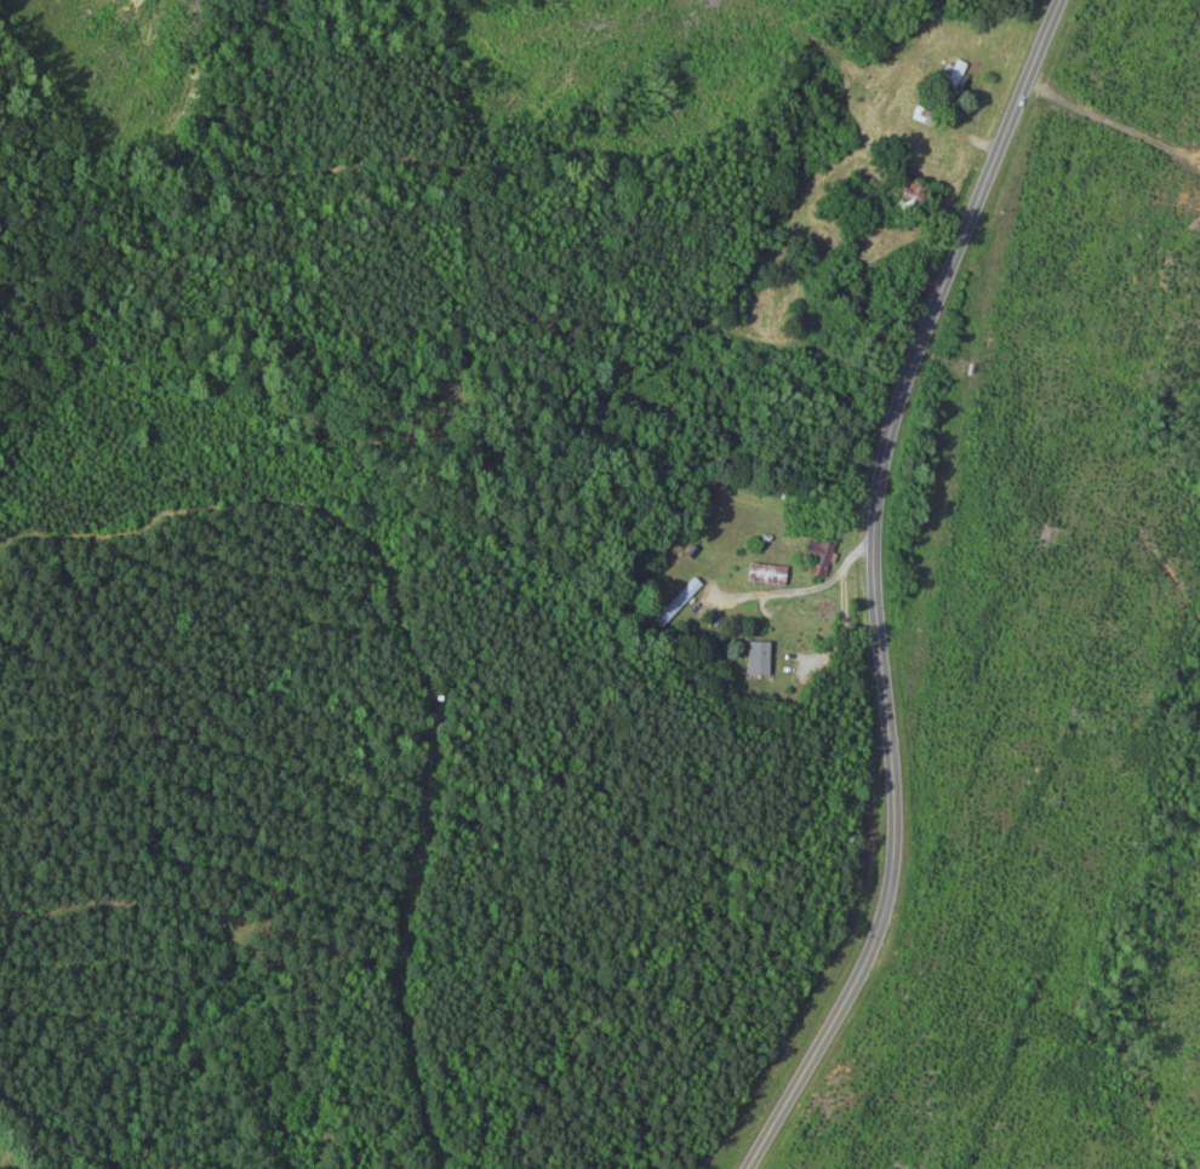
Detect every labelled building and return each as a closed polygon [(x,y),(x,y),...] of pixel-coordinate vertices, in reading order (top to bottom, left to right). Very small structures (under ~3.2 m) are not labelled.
[(976,67),(960,55),(929,97),(945,109),(976,67)] [(816,573),(828,577),(838,545),(813,536),(806,557),(820,561),(816,573)] [(753,585),(794,585),(794,566),(753,566),(753,585)] [(657,621),(665,628),(704,586),(696,579),(657,621)] [(752,643),(752,676),(776,676),(776,643),(752,643)]
